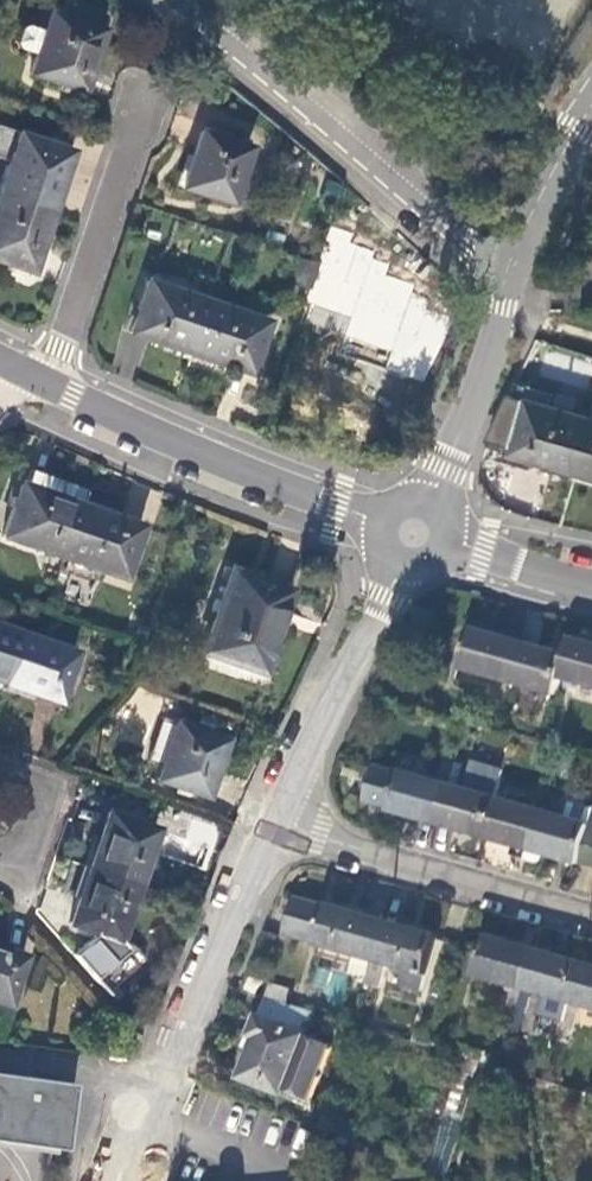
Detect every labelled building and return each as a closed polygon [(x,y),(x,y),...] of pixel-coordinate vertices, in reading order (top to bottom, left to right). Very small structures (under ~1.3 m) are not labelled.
[(101,28),(48,11),(42,28),(27,23),(21,26),(16,42),(18,48),(34,53),(28,72),(81,89),(101,28)] [(248,146),(199,130),(180,188),(229,204),(248,146)] [(49,212),(70,151),(15,132),(0,177),(0,195),(49,212)] [(326,184),(322,197),(335,201),(339,188),(326,184)] [(29,272),(49,212),(0,195),(0,262),(29,272)] [(385,369),(424,382),(446,316),(425,309),(429,299),(411,293),(414,285),(385,275),(388,264),(372,259),(375,251),(350,242),(353,234),(332,227),(306,303),(350,318),(344,335),(391,351),(385,369)] [(190,353),(207,301),(145,280),(127,332),(190,353)] [(267,321),(207,301),(190,353),(186,364),(217,374),(223,371),(225,364),(250,372),(267,321)] [(553,408),(558,393),(518,381),(512,394),(530,399),(530,402),(553,408)] [(518,454),(515,453),(530,402),(530,399),(512,394),(488,446),(503,450),(500,459),(516,464),(518,454)] [(553,408),(530,402),(515,453),(518,454),(533,459),(575,471),(590,419),(553,408)] [(590,419),(575,471),(591,476),(591,420),(590,419)] [(518,454),(516,464),(530,468),(533,459),(518,454)] [(78,504),(62,499),(67,485),(27,471),(22,485),(17,484),(0,532),(0,534),(60,555),(78,504)] [(137,525),(78,504),(60,555),(119,576),(137,525)] [(284,589),(226,569),(199,650),(258,670),(284,589)] [(16,631),(0,625),(0,676),(16,631)] [(519,642),(471,628),(460,667),(507,681),(519,642)] [(0,676),(0,679),(54,697),(71,650),(16,631),(0,676)] [(572,637),(560,677),(591,685),(591,643),(572,637)] [(566,655),(519,642),(507,681),(555,695),(560,677),(566,655)] [(146,757),(158,761),(171,722),(159,717),(146,757)] [(220,738),(171,722),(158,761),(153,776),(202,792),(220,738)] [(375,766),(365,800),(389,807),(388,810),(434,823),(445,785),(450,768),(439,765),(434,781),(400,772),(400,774),(375,766)] [(445,785),(434,823),(482,837),(493,799),(445,785)] [(541,812),(493,799),(482,837),(515,846),(512,854),(528,859),(541,812)] [(155,828),(105,810),(86,865),(136,883),(155,828)] [(541,812),(528,859),(543,864),(546,854),(576,863),(577,860),(591,864),(591,810),(588,826),(541,812)] [(89,977),(125,946),(116,936),(136,883),(86,865),(65,922),(89,930),(87,937),(68,953),(89,977)] [(323,909),(291,900),(282,933),(316,943),(315,945),(369,961),(380,923),(324,907),(323,909)] [(434,939),(380,923),(369,961),(363,983),(378,987),(384,965),(404,971),(400,985),(420,991),(434,939)] [(532,953),(485,940),(475,977),(511,987),(505,1009),(516,1013),(532,953)] [(139,958),(125,946),(89,977),(101,990),(139,958)] [(0,947),(0,1001),(6,1003),(22,955),(0,947)] [(578,965),(532,953),(516,1013),(524,1014),(530,992),(568,1003),(578,965)] [(578,965),(568,1003),(562,1024),(571,1027),(577,1005),(591,1009),(591,969),(578,965)] [(289,990),(270,983),(266,996),(285,1002),(289,990)] [(327,1043),(257,1015),(249,1037),(254,1039),(239,1078),(282,1096),(285,1090),(307,1098),(327,1043)] [(16,1133),(15,1140),(50,1144),(62,1079),(0,1070),(0,1131),(16,1133)] [(314,1107),(309,1120),(319,1124),(324,1111),(314,1107)]
